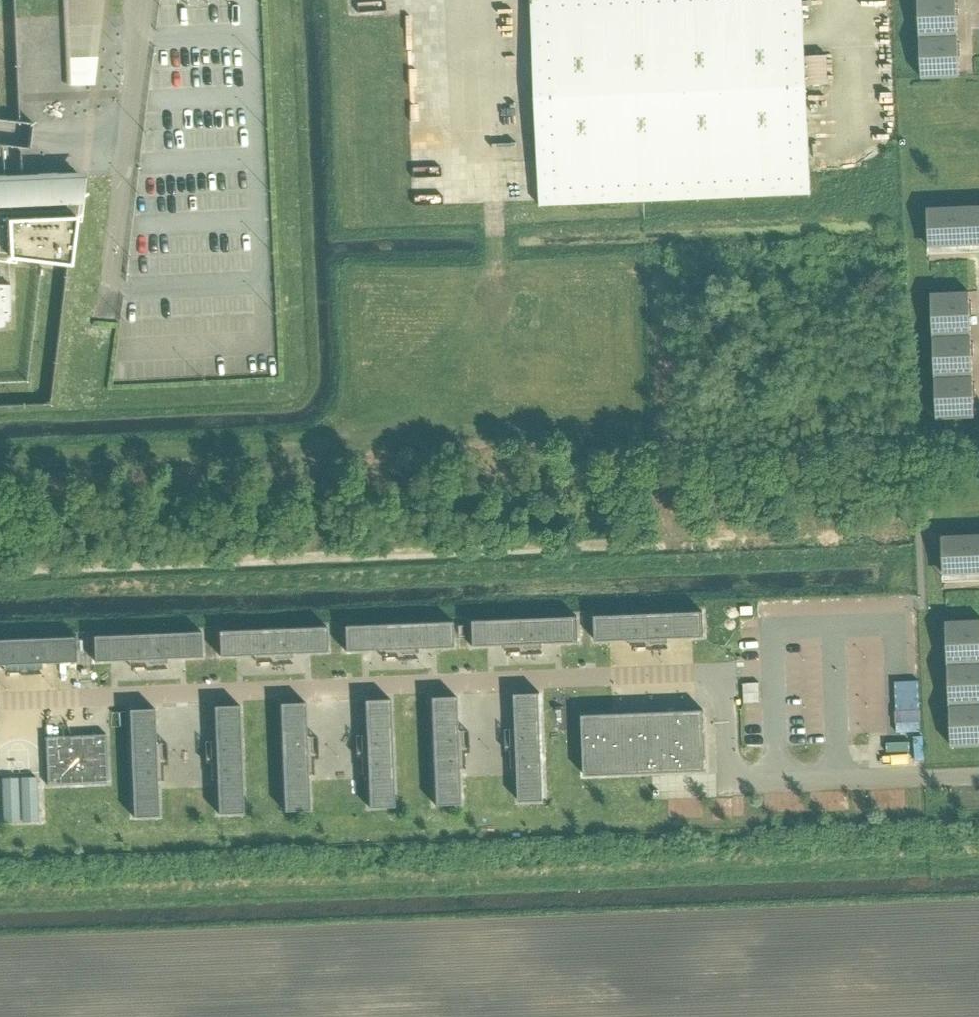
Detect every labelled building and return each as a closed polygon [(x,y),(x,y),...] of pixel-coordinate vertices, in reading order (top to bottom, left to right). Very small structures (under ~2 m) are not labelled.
[(67,85),(92,84),(102,0),(64,0),(67,85)] [(802,0),(532,0),(540,205),(811,194),(806,85),(829,84),(827,55),(805,56),(802,0)] [(958,16),(960,16),(959,3),(957,3),(957,0),(919,0),(922,79),(960,77),(959,57),(962,57),(961,44),(959,44),(958,16)] [(0,176),(0,260),(17,262),(18,255),(44,258),(71,262),(76,262),(86,172),(23,175),(0,176)] [(927,208),(929,246),(939,246),(939,248),(952,247),(952,245),(978,244),(978,206),(927,208)] [(5,326),(4,321),(10,320),(10,285),(0,285),(0,327),(5,326)] [(973,383),(972,356),(974,356),(974,342),(972,342),(970,315),(972,315),(972,301),(970,302),(969,292),(931,293),(937,418),(975,416),(974,396),(976,396),(975,383),(973,383)] [(942,536),(944,574),(953,574),(954,576),(967,575),(967,573),(978,572),(978,534),(942,536)] [(708,613),(601,617),(602,642),(709,637),(708,613)] [(583,618),(475,622),(476,647),(583,642),(583,618)] [(946,621),(951,746),(978,745),(978,620),(946,621)] [(456,623),(349,627),(350,652),(457,647),(456,623)] [(330,627),(223,632),(224,656),(331,652),(330,627)] [(204,632),(97,637),(98,661),(205,657),(204,632)] [(0,640),(0,665),(78,662),(77,637),(0,640)] [(897,680),(900,731),(923,729),(921,679),(897,680)] [(542,694),(517,695),(522,802),(546,801),(542,694)] [(456,698),(433,699),(437,806),(462,805),(458,698),(456,698)] [(392,700),(367,701),(371,808),(396,807),(392,700)] [(306,704),(281,705),(286,812),(311,811),(306,704)] [(241,706),(216,707),(220,814),(245,814),(241,706)] [(155,710),(131,711),(135,818),(160,817),(155,710)] [(705,771),(703,711),(583,716),(585,776),(705,771)] [(109,783),(107,735),(46,737),(48,786),(109,783)] [(18,778),(2,779),(4,823),(20,822),(18,778)] [(36,778),(20,778),(22,822),(38,821),(36,778)]
